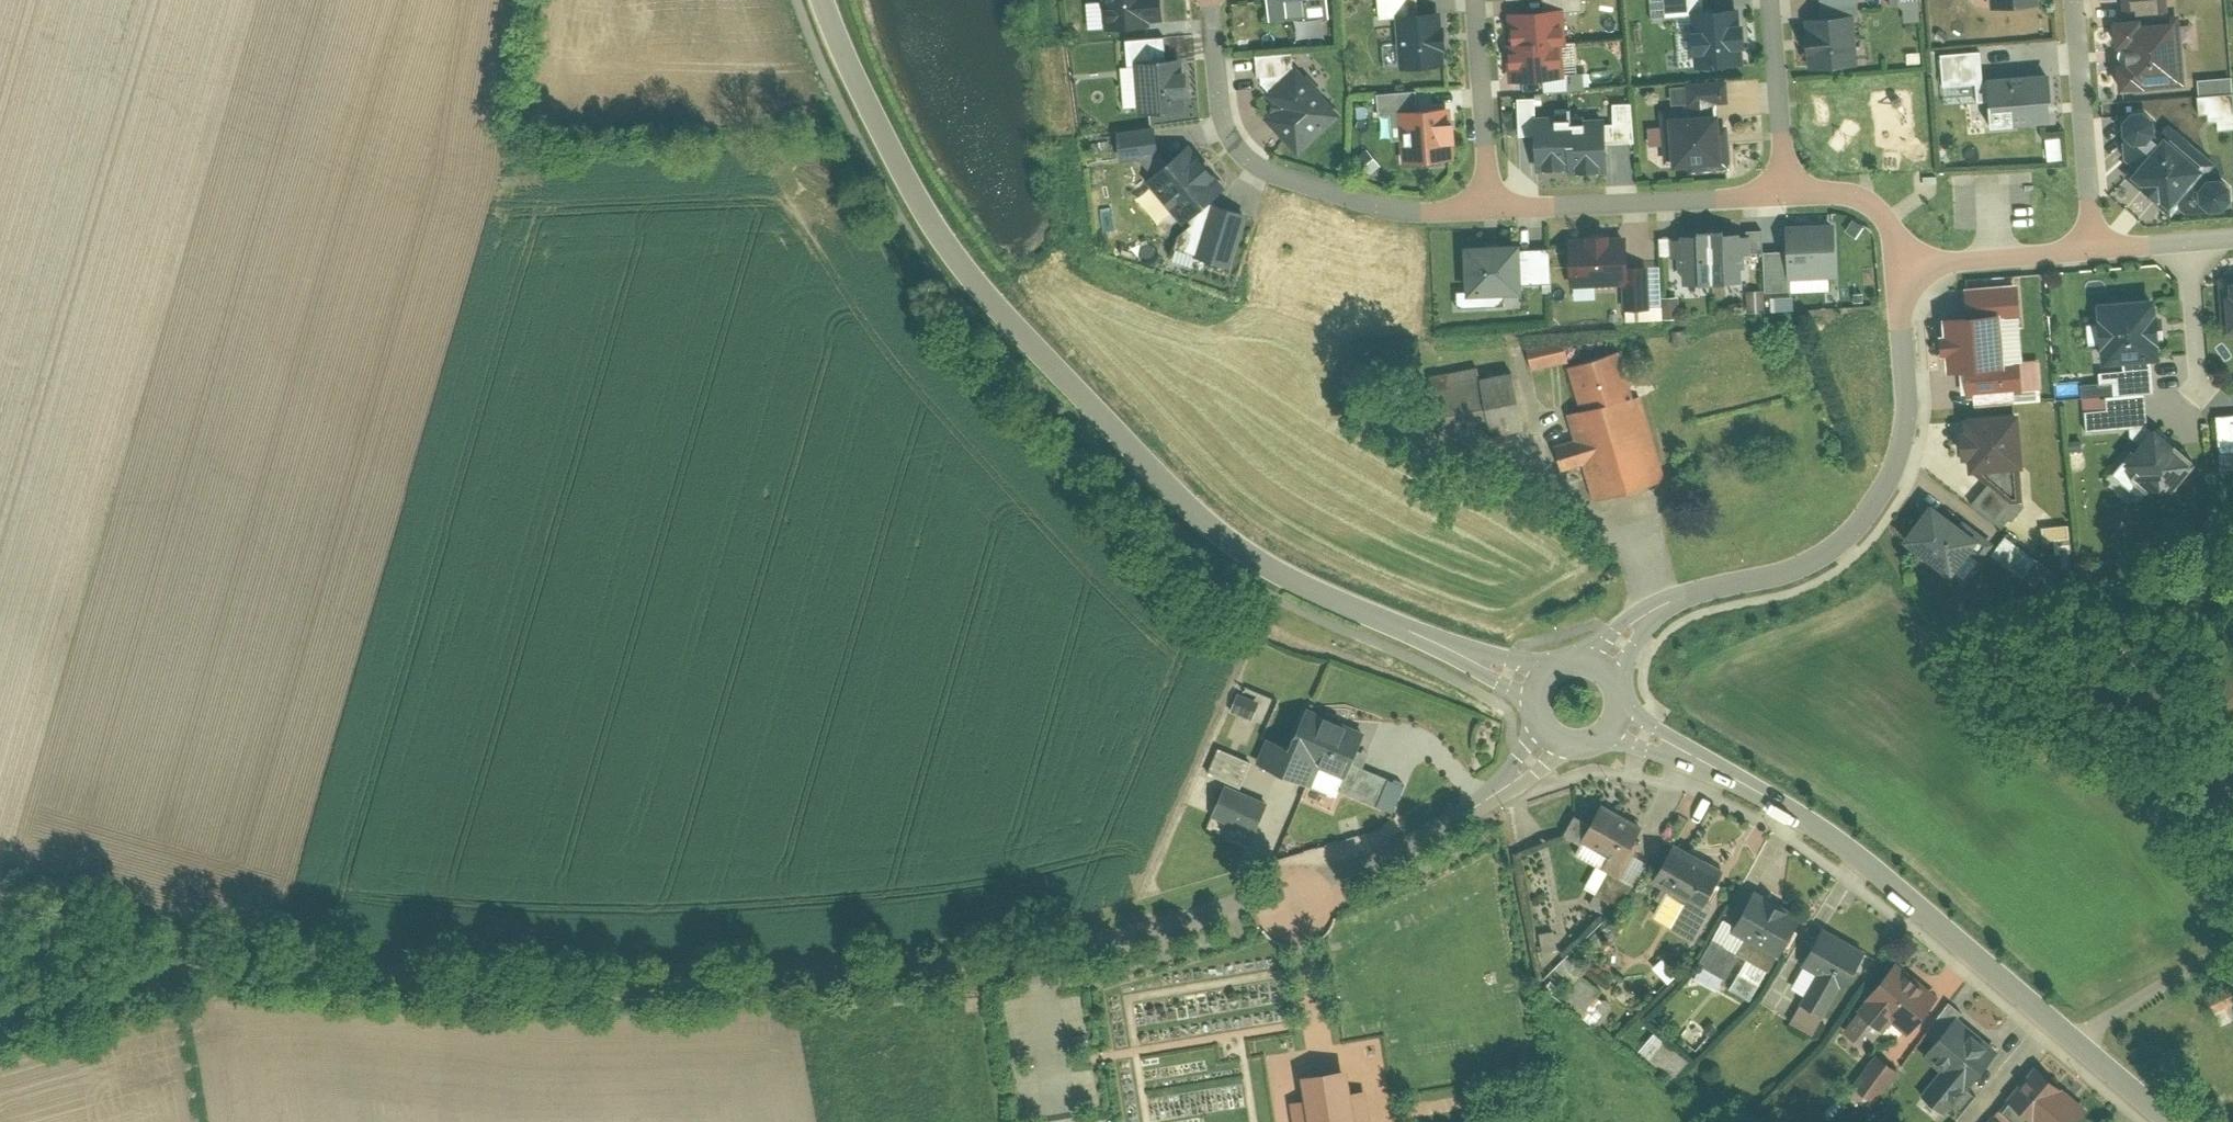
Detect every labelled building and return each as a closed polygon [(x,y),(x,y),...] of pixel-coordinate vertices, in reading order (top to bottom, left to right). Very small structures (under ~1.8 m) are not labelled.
[(1167,21),(1165,0),(1106,0),(1108,26),(1167,21)] [(1329,16),(1327,0),(1272,0),(1273,20),(1329,16)] [(1442,10),(1421,12),(1420,0),(1379,0),(1381,19),(1397,18),(1402,68),(1447,64),(1442,10)] [(1741,4),(1707,7),(1707,0),(1667,0),(1668,15),(1693,13),(1697,67),(1746,63),(1741,4)] [(1859,65),(1855,17),(1860,17),(1858,0),(1823,0),(1825,16),(1807,17),(1812,69),(1859,65)] [(1917,19),(1916,0),(1897,0),(1898,20),(1917,19)] [(1568,43),(1565,6),(1509,10),(1512,42),(1507,44),(1509,81),(1566,77),(1564,44),(1568,43)] [(2148,85),(2185,82),(2180,18),(2145,21),(2144,17),(2114,20),(2120,93),(2148,91),(2148,85)] [(1188,111),(1185,57),(1169,58),(1168,35),(1127,37),(1129,64),(1124,64),(1126,106),(1139,105),(1139,114),(1188,111)] [(2052,123),(2050,72),(1988,77),(1984,48),(1944,51),(1946,85),(1977,83),(1979,100),(1989,99),(1991,126),(2052,123)] [(1301,150),(1341,114),(1297,64),(1297,52),(1258,53),(1259,79),(1267,89),(1264,91),(1273,102),(1270,105),(1275,111),(1270,115),(1301,150)] [(2229,75),(2195,77),(2197,119),(2212,118),(2213,128),(2231,127),(2229,75)] [(1729,102),(1727,76),(1687,80),(1687,84),(1673,85),(1675,104),(1662,106),(1666,161),(1672,161),(1673,168),(1690,166),(1691,172),(1734,169),(1731,131),(1723,131),(1721,103),(1729,102)] [(1404,164),(1459,159),(1454,105),(1420,109),(1418,89),(1378,93),(1380,114),(1391,113),(1394,140),(1401,140),(1404,164)] [(1574,175),(1609,174),(1608,144),(1636,143),(1634,100),(1615,101),(1615,122),(1607,122),(1606,117),(1571,118),(1571,114),(1537,115),(1537,96),(1520,97),(1521,134),(1536,134),(1537,173),(1574,171),(1574,175)] [(2171,214),(2194,185),(2199,189),(2201,202),(2210,209),(2226,209),(2232,200),(2232,188),(2222,178),(2208,180),(2205,177),(2217,164),(2172,126),(2161,141),(2154,137),(2157,133),(2156,119),(2146,111),(2133,113),(2125,122),(2126,137),(2136,146),(2140,144),(2150,154),(2130,177),(2171,214)] [(1121,156),(1160,151),(1156,124),(1118,129),(1121,156)] [(1180,246),(1233,266),(1246,212),(1213,201),(1231,185),(1192,142),(1148,179),(1151,183),(1138,196),(1160,225),(1164,220),(1168,222),(1173,223),(1176,221),(1179,220),(1184,224),(1180,246)] [(1841,288),(1838,219),(1788,221),(1789,250),(1767,251),(1769,291),(1841,288)] [(1765,253),(1764,227),(1659,233),(1660,256),(1680,255),(1681,269),(1685,269),(1685,284),(1743,282),(1742,267),(1748,267),(1748,254),(1765,253)] [(1569,235),(1570,282),(1625,280),(1626,310),(1664,308),(1662,264),(1629,266),(1628,233),(1569,235)] [(1466,244),(1467,295),(1525,293),(1525,283),(1555,283),(1554,247),(1521,247),(1521,243),(1466,244)] [(2218,280),(2222,336),(2232,335),(2232,279),(2218,280)] [(2004,371),(2000,320),(2019,318),(2016,287),(1965,291),(1967,318),(1942,320),(1947,376),(2004,371)] [(2100,367),(2159,363),(2155,301),(2096,306),(2100,367)] [(1562,342),(1526,351),(1531,372),(1567,364),(1562,342)] [(1593,504),(1665,482),(1639,398),(1634,400),(1620,355),(1567,371),(1581,416),(1567,421),(1573,441),(1552,447),(1561,474),(1581,467),(1593,504)] [(1511,374),(1479,381),(1477,368),(1431,379),(1446,447),(1524,430),(1511,374)] [(1964,375),(1966,400),(2022,396),(2020,370),(1964,375)] [(2145,395),(2081,400),(2084,434),(2148,429),(2145,395)] [(2218,457),(2232,456),(2232,416),(2215,418),(2218,457)] [(2020,473),(2023,472),(2019,417),(1965,421),(1966,434),(1959,434),(1961,463),(1968,462),(1969,476),(1977,476),(2015,505),(2022,504),(2020,473)] [(2133,479),(2162,506),(2197,466),(2156,430),(2124,467),(2135,477),(2133,479)] [(1987,484),(1971,505),(2002,529),(2019,509),(1987,484)] [(1977,533),(1972,539),(1929,507),(1901,546),(1949,582),(1969,555),(1979,564),(1993,546),(1977,533)] [(2067,526),(2041,529),(2043,543),(2069,540),(2067,526)] [(2031,591),(2049,568),(2005,533),(1987,556),(2031,591)] [(2231,628),(2180,687),(2232,733),(2232,629),(2231,628)] [(1287,705),(1264,773),(1303,786),(1300,796),(1329,805),(1333,791),(1388,811),(1399,781),(1355,767),(1358,756),(1351,754),(1359,729),(1287,705)] [(1248,764),(1261,769),(1272,740),(1260,735),(1248,764)] [(1201,771),(1234,785),(1245,760),(1212,746),(1201,771)] [(1226,822),(1221,837),(1246,845),(1261,797),(1213,782),(1203,815),(1226,822)] [(1615,877),(1637,832),(1597,812),(1575,858),(1615,877)] [(1701,910),(1718,874),(1670,850),(1652,886),(1701,910)] [(1752,986),(1791,923),(1746,895),(1707,959),(1752,986)] [(1822,1019),(1862,954),(1820,928),(1780,993),(1822,1019)] [(1902,1034),(1933,996),(1891,962),(1838,1027),(1859,1044),(1881,1017),(1902,1034)] [(1581,975),(1560,998),(1578,1014),(1598,991),(1581,975)] [(1940,1114),(1994,1051),(1952,1016),(1917,1057),(1934,1071),(1915,1093),(1940,1114)] [(1648,1057),(1659,1037),(1649,1032),(1638,1051),(1648,1057)] [(1658,1042),(1648,1060),(1674,1075),(1684,1057),(1658,1042)] [(1870,1101),(1892,1070),(1872,1055),(1849,1086),(1870,1101)] [(1302,1066),(1306,1087),(1287,1090),(1293,1121),(1370,1121),(1363,1077),(1348,1080),(1344,1059),(1302,1066)] [(2084,1111),(2035,1070),(2000,1111),(2013,1121),(2075,1121),(2084,1111)] [(1993,1110),(1983,1121),(2008,1121),(1993,1110)]
